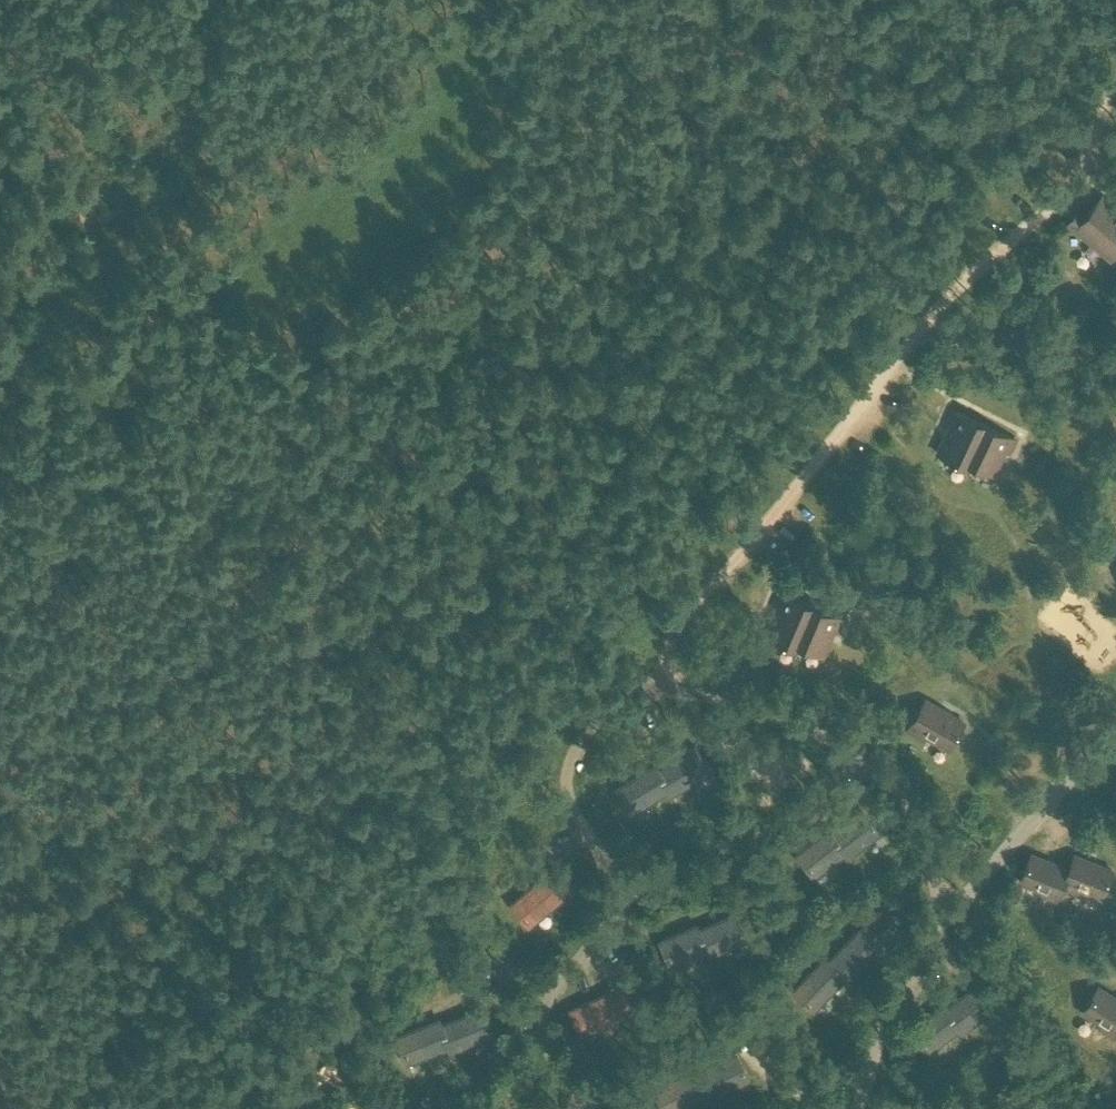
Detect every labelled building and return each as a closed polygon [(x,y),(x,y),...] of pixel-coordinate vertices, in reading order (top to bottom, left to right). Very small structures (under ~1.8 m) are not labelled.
[(1067,222),(1090,241),(1100,249),(1110,258),(1110,259),(1115,252),(1115,209),(1102,196),(1084,217),(1077,210),(1072,216),(1070,218),(1069,220),(1067,222)] [(947,431),(936,453),(945,457),(964,466),(966,461),(983,426),(950,410),(945,422),(950,424),(949,425),(948,427),(947,431)] [(983,426),(966,461),(987,471),(993,474),(1001,457),(1003,453),(1004,451),(1005,450),(1009,452),(1015,441),(983,426)] [(778,606),(765,635),(773,639),(794,647),(796,643),(811,607),(778,593),(773,604),(778,606)] [(811,607),(796,643),(816,651),(823,654),(829,641),(832,632),(833,632),(838,634),(843,620),(811,607)] [(924,699),(906,731),(922,741),(926,736),(928,738),(948,749),(964,723),(943,710),(941,709),(939,708),(924,699)] [(657,770),(669,790),(672,795),(710,771),(695,747),(657,770)] [(669,790),(657,770),(655,765),(616,789),(631,813),(669,790)] [(831,834),(844,853),(848,857),(879,833),(862,810),(831,834)] [(844,853),(831,834),(828,830),(796,854),(814,876),(844,853)] [(1064,881),(1066,869),(1030,854),(1019,879),(1043,889),(1040,897),(1055,903),(1064,881)] [(1066,869),(1064,881),(1100,896),(1111,872),(1072,855),(1066,869)] [(511,904),(530,926),(572,890),(553,868),(511,904)] [(698,930),(707,951),(709,956),(745,940),(734,914),(698,930)] [(707,951),(698,930),(696,925),(660,941),(672,967),(707,951)] [(828,961),(844,978),(848,982),(879,949),(859,929),(828,961)] [(844,978),(828,961),(825,957),(793,990),(814,1010),(844,978)] [(946,1009),(959,1028),(962,1032),(993,1007),(976,985),(946,1009)] [(1099,985),(1082,1010),(1104,1024),(1101,1029),(1115,1039),(1115,1037),(1115,997),(1099,985)] [(570,1010),(582,1036),(633,1013),(621,987),(570,1010)] [(959,1028),(946,1009),(942,1005),(911,1030),(929,1052),(959,1028)] [(441,1025),(449,1047),(451,1052),(493,1035),(482,1009),(441,1025)] [(449,1047),(441,1025),(439,1020),(397,1036),(408,1063),(449,1047)] [(696,1074),(706,1094),(708,1099),(748,1079),(735,1053),(696,1074)] [(696,1074),(694,1069),(654,1089),(664,1108),(677,1108),(706,1094),(696,1074)]
